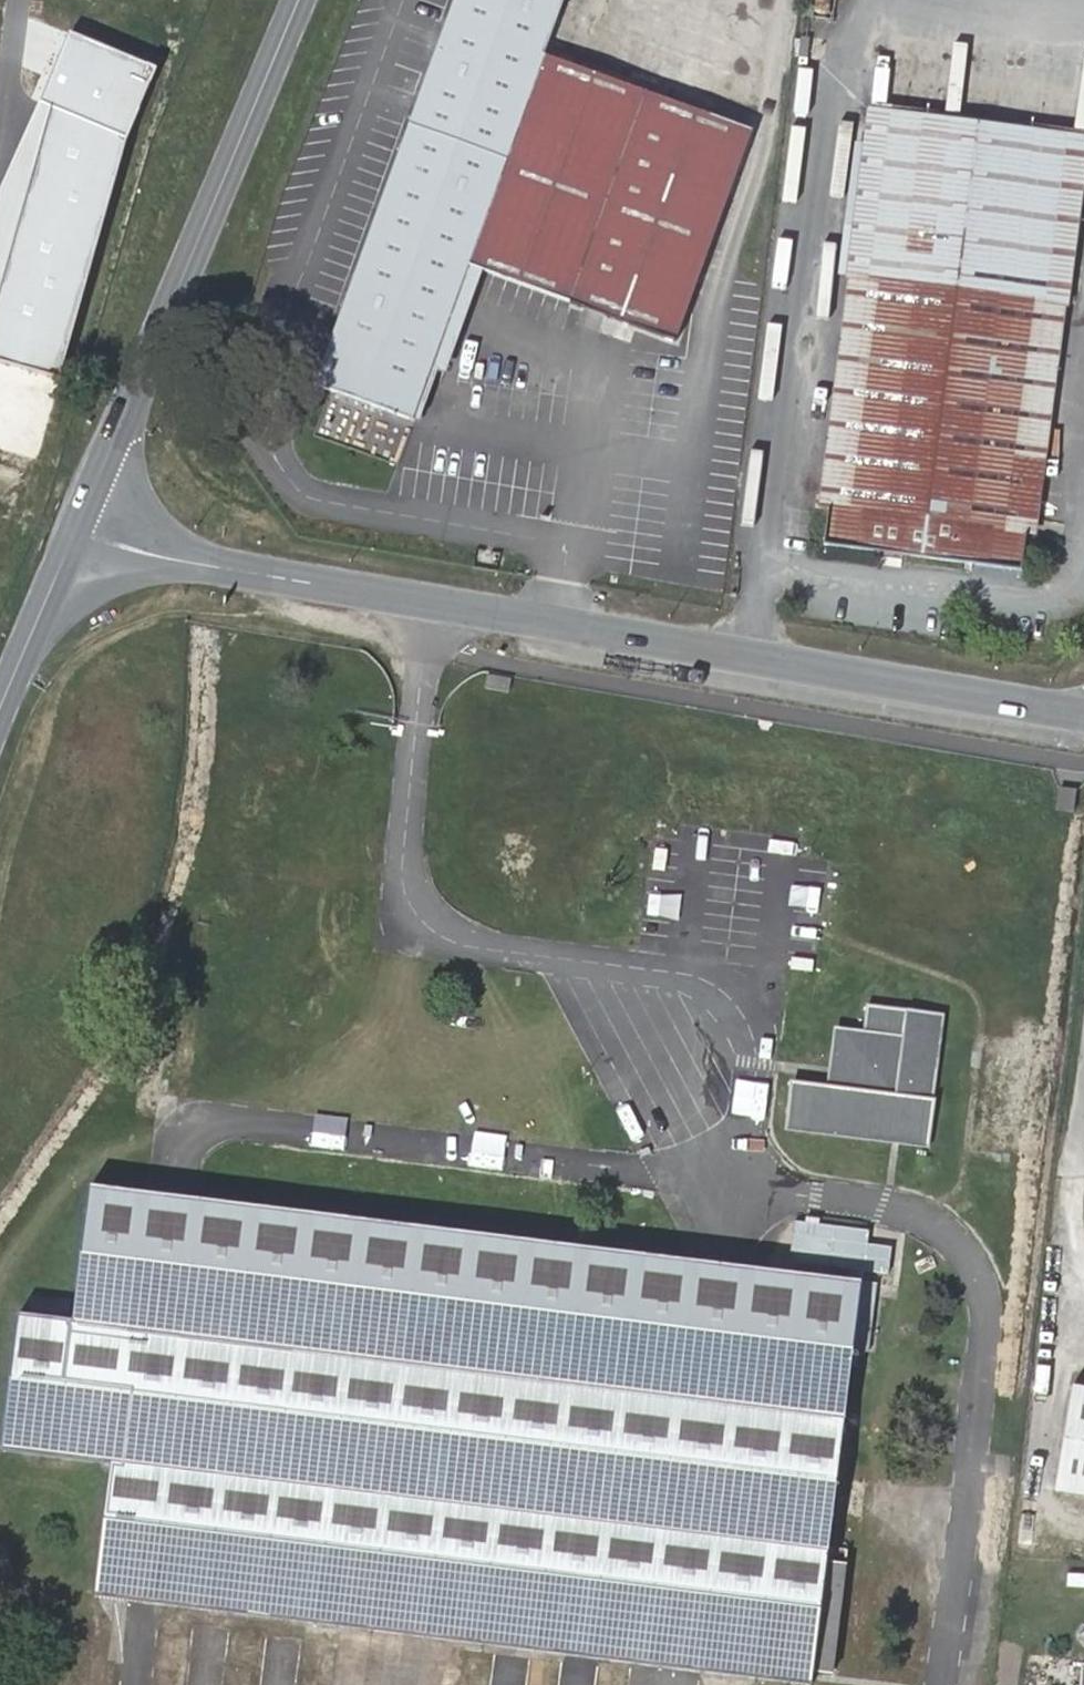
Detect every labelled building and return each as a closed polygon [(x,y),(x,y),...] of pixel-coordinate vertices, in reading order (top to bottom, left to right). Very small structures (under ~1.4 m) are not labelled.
[(417,118),(318,387),(418,423),(474,269),(677,344),(754,135),(550,59),(570,0),(460,0),(417,118)] [(162,73),(79,35),(50,104),(5,185),(0,225),(0,276),(8,279),(0,312),(0,357),(66,382),(131,140),(162,73)] [(826,511),(822,543),(1020,572),(1025,537),(1056,300),(1071,301),(1083,197),(1083,135),(867,106),(845,271),(857,273),(826,511)] [(813,508),(826,511),(857,273),(845,271),(813,508)] [(1056,300),(1025,537),(1040,540),(1071,301),(1056,300)] [(1075,789),(1058,786),(1055,805),(1072,808),(1075,789)] [(935,1100),(946,1015),(872,1006),(868,1032),(844,1029),(837,1086),(797,1081),(791,1129),(932,1146),(937,1100),(935,1100)] [(80,1316),(842,1410),(859,1280),(795,1272),(167,1198),(97,1189),(80,1316)] [(800,1215),(795,1272),(859,1280),(858,1268),(899,1272),(902,1248),(875,1239),(876,1227),(800,1215)] [(80,1316),(21,1308),(5,1445),(112,1460),(99,1591),(141,1596),(756,1674),(806,1681),(809,1662),(836,1666),(851,1551),(824,1548),(833,1479),(842,1410),(80,1316)] [(1070,1377),(1052,1482),(1083,1487),(1083,1380),(1070,1377)] [(848,1481),(857,1413),(842,1410),(833,1479),(848,1481)]
